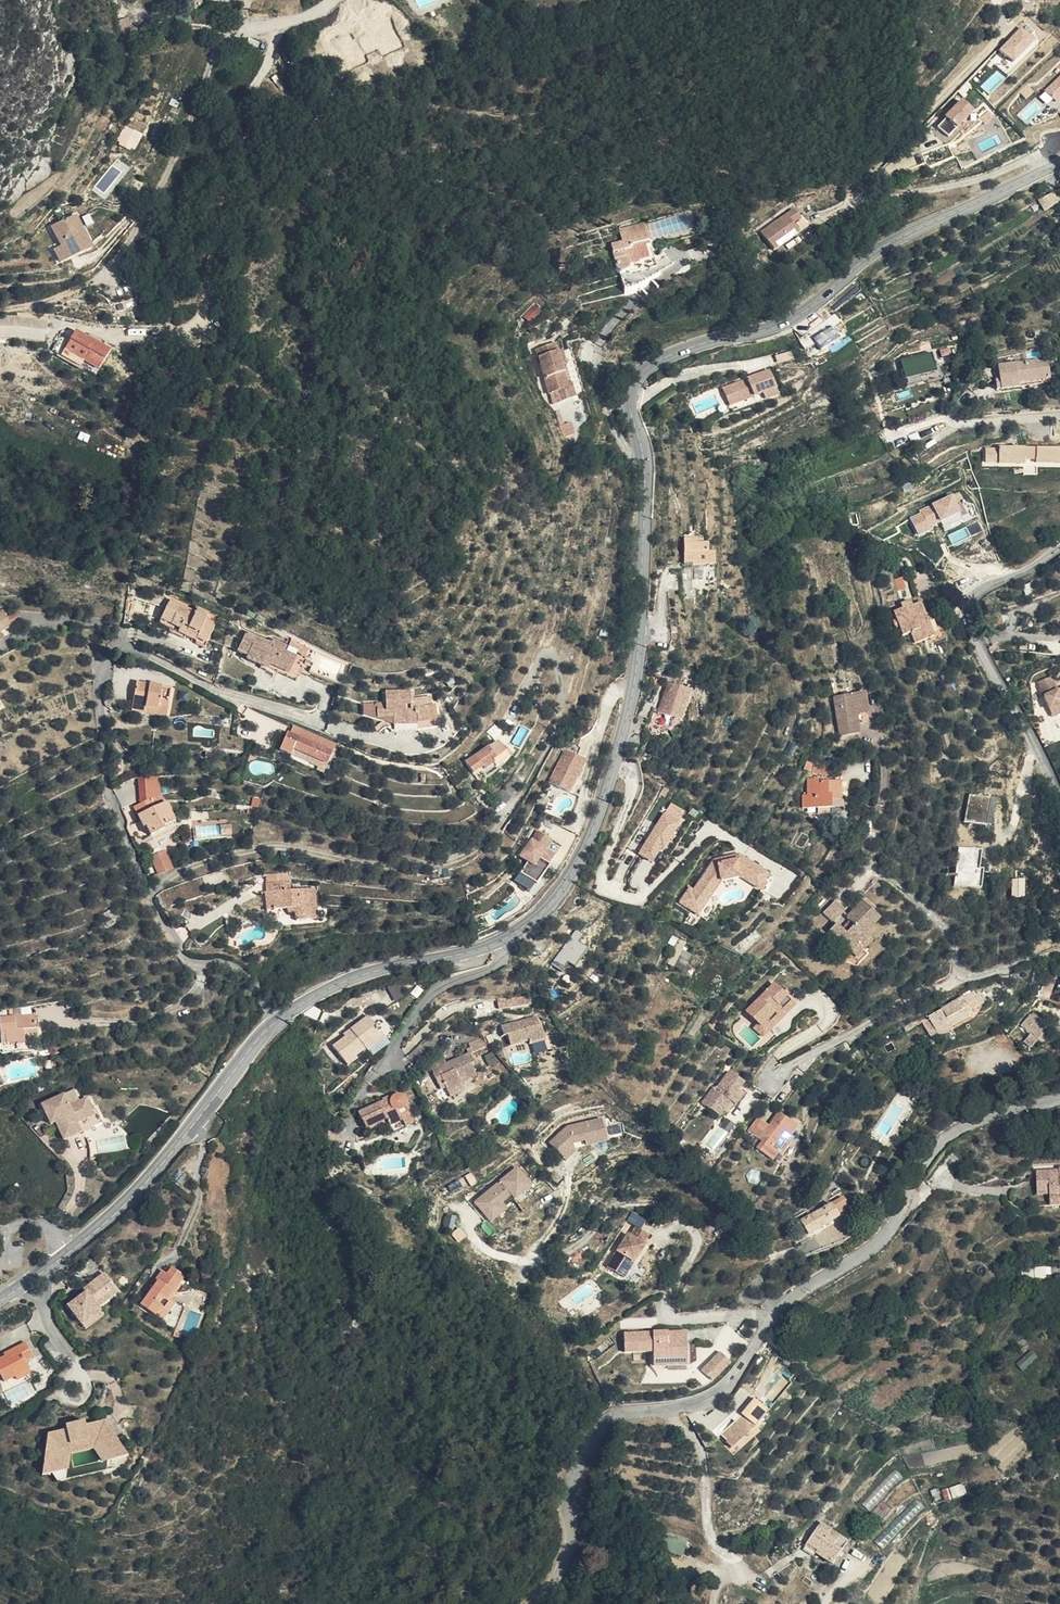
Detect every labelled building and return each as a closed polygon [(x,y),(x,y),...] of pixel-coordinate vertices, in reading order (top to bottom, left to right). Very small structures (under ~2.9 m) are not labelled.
[(999,49),(1013,62),(1035,39),(1021,25),(999,49)] [(996,70),(980,86),(989,94),(1004,78),(996,70)] [(1049,105),(1059,95),(1059,75),(1039,94),(1049,105)] [(968,88),(960,78),(949,90),(958,99),(968,88)] [(955,101),(939,119),(951,130),(967,112),(955,101)] [(125,125),(115,142),(133,151),(142,134),(125,125)] [(1044,189),(1030,197),(1035,205),(1048,198),(1044,189)] [(773,247),(806,222),(793,204),(759,229),(773,247)] [(51,225),(65,256),(77,250),(80,253),(90,248),(74,213),(51,225)] [(599,233),(600,258),(612,258),(612,254),(623,254),(623,250),(633,250),(633,239),(628,239),(629,237),(636,236),(635,215),(610,217),(611,233),(599,233)] [(612,254),(612,258),(642,259),(641,236),(636,236),(629,237),(628,239),(633,239),(633,250),(623,250),(623,254),(612,254)] [(77,250),(65,256),(67,260),(80,253),(77,250)] [(612,258),(600,258),(602,264),(608,267),(612,263),(612,258)] [(81,365),(83,361),(101,369),(111,344),(72,329),(61,357),(81,365)] [(544,388),(549,387),(563,384),(559,368),(556,357),(553,346),(551,339),(533,342),(544,388)] [(933,350),(902,357),(906,377),(938,370),(933,350)] [(992,357),(994,371),(995,383),(1014,380),(1013,376),(1044,371),(1041,350),(992,357)] [(563,384),(549,387),(552,398),(569,394),(564,368),(559,368),(563,384)] [(773,394),(764,370),(725,384),(731,401),(757,392),(759,399),(773,394)] [(731,401),(725,384),(718,387),(724,404),(731,401)] [(1006,435),(1007,425),(997,426),(997,435),(1006,435)] [(1055,461),(1055,444),(992,442),(992,459),(1018,460),(1018,455),(1028,455),(1028,460),(1055,461)] [(962,512),(954,493),(917,509),(919,514),(909,518),(917,535),(932,529),(930,525),(962,512)] [(682,563),(713,561),(713,544),(699,544),(699,538),(681,539),(682,563)] [(169,594),(168,597),(216,621),(218,616),(209,612),(211,607),(200,602),(197,607),(169,594)] [(908,594),(899,599),(897,595),(889,598),(891,603),(882,608),(892,628),(902,625),(906,636),(916,632),(918,638),(935,630),(922,602),(914,606),(908,594)] [(216,621),(168,597),(159,618),(169,622),(168,624),(183,633),(186,634),(188,629),(190,625),(201,630),(197,640),(207,645),(216,621)] [(977,612),(982,625),(995,621),(991,608),(977,612)] [(5,619),(14,627),(24,622),(18,613),(5,619)] [(8,631),(14,627),(5,619),(0,614),(0,632),(8,631)] [(168,624),(168,627),(182,634),(183,633),(168,624)] [(195,632),(192,638),(197,640),(201,630),(190,625),(188,629),(195,632)] [(271,641),(247,630),(238,650),(252,657),(255,651),(262,654),(258,660),(269,666),(269,668),(287,676),(291,667),(298,670),(301,662),(295,659),(297,654),(285,648),(271,641)] [(271,641),(285,648),(287,643),(273,637),(271,641)] [(238,650),(237,653),(269,668),(269,666),(258,660),(262,654),(255,651),(252,657),(238,650)] [(1032,677),(1036,687),(1049,681),(1045,671),(1032,677)] [(130,710),(138,682),(122,680),(118,708),(130,710)] [(1049,681),(1036,687),(1044,705),(1056,699),(1058,704),(1059,703),(1059,682),(1051,686),(1049,681)] [(157,685),(138,682),(130,710),(132,710),(133,706),(154,708),(157,685)] [(662,690),(684,698),(686,693),(664,685),(662,690)] [(850,706),(862,704),(858,688),(827,695),(835,733),(855,730),(853,721),(850,706)] [(391,699),(380,698),(381,709),(395,711),(396,723),(418,722),(440,721),(439,707),(433,707),(433,699),(415,698),(415,692),(390,690),(391,699)] [(675,723),(684,698),(662,690),(654,716),(675,723)] [(381,709),(380,698),(361,697),(359,711),(396,723),(395,711),(381,709)] [(1056,699),(1044,705),(1048,713),(1059,707),(1058,704),(1056,699)] [(864,714),(862,704),(850,706),(853,721),(860,719),(864,714)] [(490,721),(480,730),(487,738),(496,729),(490,721)] [(279,747),(294,752),(327,764),(335,742),(291,724),(288,730),(283,739),(279,747)] [(276,736),(283,739),(288,730),(279,727),(276,736)] [(491,739),(459,764),(468,775),(470,777),(503,753),(497,744),(496,745),(491,739)] [(243,740),(241,750),(248,750),(254,743),(243,740)] [(561,794),(578,761),(557,750),(540,783),(561,794)] [(294,752),(293,755),(299,757),(326,767),(327,764),(294,752)] [(299,757),(293,755),(291,761),(323,774),(326,767),(299,757)] [(448,758),(434,768),(442,777),(453,768),(455,766),(448,758)] [(511,770),(506,777),(514,782),(521,772),(517,767),(514,772),(511,770)] [(820,767),(806,767),(804,769),(805,776),(820,776),(820,767)] [(442,777),(449,786),(461,776),(453,768),(442,777)] [(831,782),(798,781),(800,797),(795,797),(796,812),(833,808),(831,782)] [(151,836),(180,824),(168,797),(152,804),(149,794),(132,802),(141,823),(144,822),(151,836)] [(992,822),(992,795),(967,795),(967,822),(992,822)] [(670,805),(642,848),(655,855),(660,848),(662,849),(677,825),(675,823),(682,812),(670,805)] [(552,847),(530,830),(511,855),(519,861),(510,872),(526,883),(552,847)] [(956,887),(980,886),(980,847),(955,847),(956,887)] [(642,848),(638,855),(650,862),(655,855),(642,848)] [(156,873),(172,866),(165,851),(150,858),(156,873)] [(758,888),(768,874),(739,854),(714,858),(693,888),(689,886),(679,900),(690,908),(700,894),(707,899),(721,879),(741,876),(758,888)] [(444,871),(426,875),(428,883),(444,881),(444,871)] [(316,916),(314,885),(291,886),(290,878),(265,880),(266,889),(271,889),(272,906),(293,906),(294,918),(316,916)] [(1015,888),(1004,888),(1003,905),(1015,905),(1015,888)] [(881,911),(863,893),(846,912),(849,915),(853,919),(840,932),(836,929),(830,923),(821,932),(846,955),(857,940),(864,947),(873,936),(865,928),(881,911)] [(707,899),(700,894),(690,908),(697,913),(707,899)] [(828,921),(840,906),(830,898),(818,912),(828,921)] [(849,915),(836,929),(840,932),(853,919),(849,915)] [(575,929),(551,964),(561,970),(568,961),(574,965),(587,946),(578,940),(583,934),(575,929)] [(857,940),(846,955),(852,960),(864,947),(857,940)] [(675,974),(683,963),(677,957),(668,969),(675,974)] [(736,1019),(748,1031),(750,1034),(753,1031),(755,1034),(767,1022),(765,1020),(770,1016),(772,1018),(782,1008),(765,991),(736,1019)] [(526,1003),(522,994),(497,1001),(501,1010),(526,1003)] [(918,1025),(925,1037),(941,1028),(943,1034),(963,1023),(961,1018),(970,1013),(965,1002),(955,1008),(954,1005),(918,1025)] [(750,1034),(748,1031),(744,1035),(752,1044),(785,1012),(782,1008),(772,1018),(770,1016),(765,1020),(767,1022),(755,1034),(753,1031),(750,1034)] [(35,1012),(0,1015),(0,1028),(0,1031),(8,1030),(8,1043),(29,1042),(28,1036),(39,1035),(35,1012)] [(366,1045),(384,1030),(370,1013),(342,1033),(344,1037),(333,1045),(347,1064),(357,1057),(354,1054),(366,1045)] [(529,1045),(545,1037),(543,1031),(533,1017),(497,1031),(502,1044),(506,1043),(509,1050),(527,1041),(529,1045)] [(1031,1041),(1045,1027),(1037,1017),(1033,1021),(1035,1025),(1025,1035),(1031,1041)] [(941,1028),(925,1037),(928,1042),(943,1034),(941,1028)] [(386,1034),(384,1030),(366,1045),(369,1048),(386,1034)] [(548,1043),(545,1037),(529,1045),(531,1050),(548,1043)] [(480,1054),(475,1045),(463,1051),(466,1056),(468,1060),(480,1054)] [(439,1080),(428,1085),(435,1095),(439,1093),(445,1102),(458,1094),(453,1087),(461,1083),(463,1088),(472,1081),(465,1070),(470,1067),(466,1062),(466,1061),(464,1062),(444,1073),(437,1077),(439,1080)] [(437,1077),(444,1073),(438,1065),(422,1075),(428,1085),(439,1080),(437,1077)] [(730,1102),(739,1089),(745,1081),(732,1070),(716,1089),(714,1087),(701,1104),(718,1117),(730,1102)] [(912,1077),(917,1092),(926,1089),(921,1074),(912,1077)] [(41,1103),(49,1120),(55,1118),(57,1124),(65,1141),(83,1132),(79,1122),(89,1118),(82,1101),(76,1089),(41,1103)] [(745,1093),(739,1089),(730,1102),(736,1105),(745,1093)] [(926,1089),(917,1092),(919,1102),(930,1099),(926,1089)] [(389,1123),(412,1113),(402,1095),(396,1093),(359,1110),(366,1126),(387,1116),(388,1121),(389,1123)] [(461,1099),(458,1094),(445,1102),(447,1107),(461,1099)] [(89,1099),(82,1101),(89,1118),(96,1115),(89,1099)] [(415,1120),(412,1113),(389,1123),(392,1130),(415,1120)] [(759,1115),(748,1128),(761,1139),(755,1148),(763,1154),(769,1146),(776,1151),(779,1154),(792,1138),(790,1135),(797,1126),(783,1114),(775,1122),(772,1120),(769,1124),(759,1115)] [(387,1116),(366,1126),(368,1130),(388,1121),(387,1116)] [(566,1125),(546,1143),(557,1155),(571,1143),(584,1140),(585,1146),(599,1143),(607,1141),(602,1117),(599,1118),(566,1125)] [(343,1124),(332,1123),(334,1138),(343,1139),(343,1124)] [(88,1142),(91,1156),(128,1148),(125,1134),(88,1142)] [(769,1146),(763,1154),(769,1159),(776,1151),(769,1146)] [(518,1165),(473,1201),(484,1215),(511,1193),(515,1198),(533,1183),(518,1165)] [(1059,1165),(1059,1168),(1048,1169),(1050,1193),(1050,1196),(1059,1195),(1059,1165)] [(1050,1193),(1048,1169),(1036,1170),(1037,1193),(1050,1193)] [(1050,1196),(1051,1204),(1059,1203),(1059,1195),(1050,1196)] [(838,1197),(819,1209),(827,1224),(846,1211),(838,1197)] [(827,1224),(819,1209),(802,1219),(810,1234),(827,1224)] [(630,1260),(635,1262),(647,1242),(643,1240),(650,1230),(637,1221),(630,1232),(626,1230),(607,1264),(622,1273),(630,1260)] [(626,1276),(635,1262),(630,1260),(622,1273),(626,1276)] [(139,1307),(156,1319),(167,1304),(176,1291),(173,1289),(180,1282),(185,1272),(173,1265),(168,1272),(162,1270),(155,1279),(158,1282),(139,1307)] [(1034,1266),(1035,1278),(1051,1277),(1050,1265),(1034,1266)] [(1033,1277),(1033,1268),(1021,1268),(1021,1277),(1033,1277)] [(82,1324),(108,1305),(105,1302),(112,1296),(107,1288),(113,1284),(103,1272),(89,1282),(92,1287),(86,1291),(67,1305),(82,1324)] [(92,1287),(89,1282),(83,1287),(86,1291),(92,1287)] [(182,1284),(180,1282),(173,1289),(176,1291),(182,1284)] [(167,1304),(156,1319),(160,1323),(171,1307),(167,1304)] [(112,1310),(108,1305),(82,1324),(86,1330),(112,1310)] [(670,1342),(670,1330),(626,1331),(625,1352),(637,1352),(637,1343),(654,1344),(655,1355),(668,1355),(668,1358),(688,1358),(687,1342),(670,1342)] [(686,1330),(670,1330),(670,1342),(687,1342),(686,1330)] [(13,1377),(28,1370),(23,1361),(32,1357),(24,1342),(2,1353),(3,1357),(0,1359),(0,1373),(5,1381),(13,1377)] [(637,1343),(637,1352),(650,1352),(650,1365),(668,1365),(668,1358),(668,1355),(655,1355),(654,1344),(637,1343)] [(720,1349),(703,1368),(714,1378),(731,1359),(720,1349)] [(1015,1363),(1022,1371),(1038,1357),(1031,1349),(1015,1363)] [(28,1370),(13,1377),(17,1384),(32,1375),(28,1370)] [(731,1424),(716,1440),(726,1452),(743,1437),(741,1434),(746,1428),(749,1430),(761,1414),(741,1399),(726,1420),(731,1424)] [(87,1419),(84,1420),(96,1465),(105,1463),(107,1472),(113,1470),(115,1458),(129,1455),(105,1420),(89,1424),(87,1419)] [(96,1465),(84,1420),(66,1424),(66,1429),(49,1434),(43,1476),(58,1474),(64,1482),(72,1480),(71,1471),(96,1465)] [(712,1444),(716,1440),(711,1435),(706,1439),(712,1444)] [(105,1463),(96,1465),(97,1468),(101,1473),(107,1472),(105,1463)] [(71,1471),(72,1480),(101,1473),(97,1468),(96,1465),(71,1471)] [(954,1487),(958,1496),(966,1493),(962,1484),(954,1487)] [(840,1547),(845,1537),(816,1521),(805,1542),(816,1549),(814,1551),(822,1556),(834,1543),(840,1547)] [(658,1531),(655,1549),(677,1535),(658,1531)] [(677,1535),(655,1549),(684,1555),(687,1537),(677,1535)] [(853,1541),(845,1537),(840,1547),(847,1554),(853,1541)] [(833,1562),(840,1547),(834,1543),(822,1556),(833,1562)] [(847,1554),(840,1547),(833,1562),(830,1566),(840,1570),(847,1554)]
